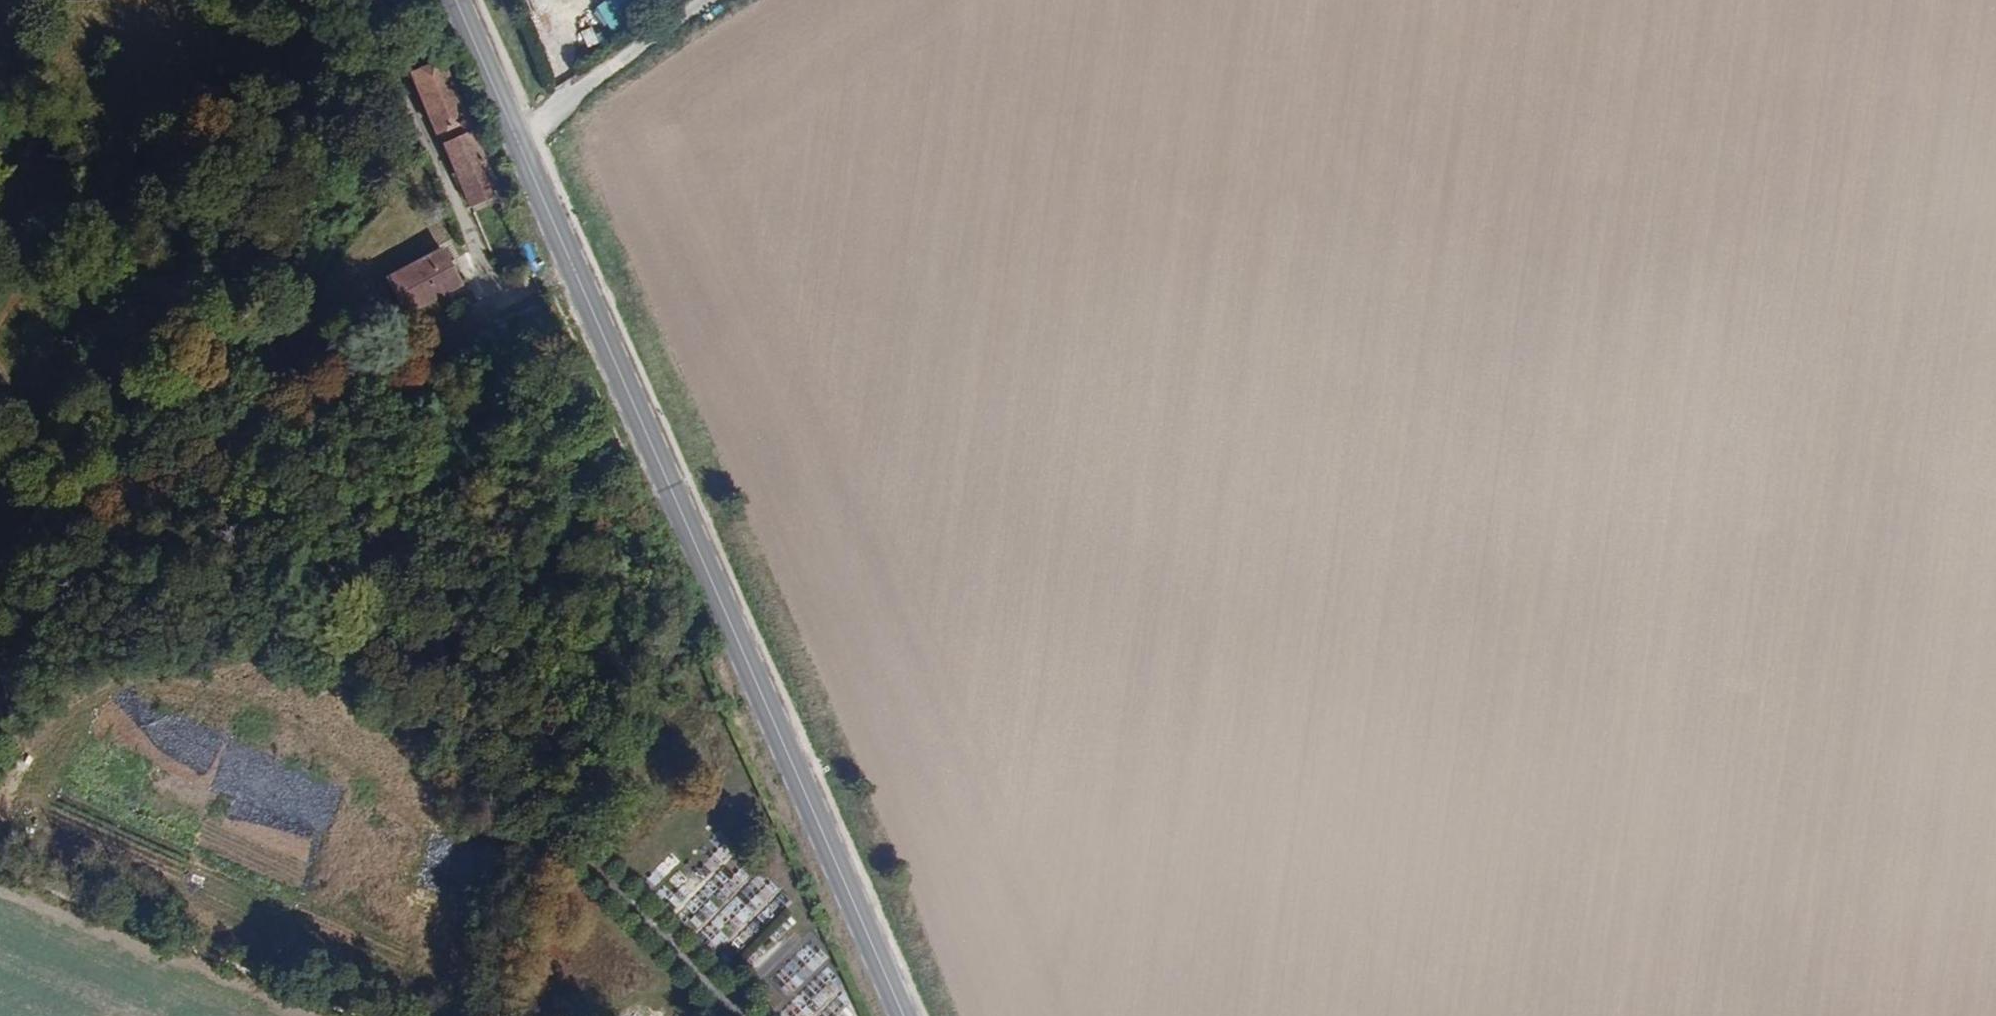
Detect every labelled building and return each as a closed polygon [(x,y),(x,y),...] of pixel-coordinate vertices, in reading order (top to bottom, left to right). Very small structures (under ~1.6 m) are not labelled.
[(645,6),(640,0),(609,0),(597,11),(616,32),(645,6)] [(438,133),(470,205),(499,192),(441,62),(411,76),(436,134),(438,133)] [(387,279),(406,314),(461,285),(442,250),(387,279)]
